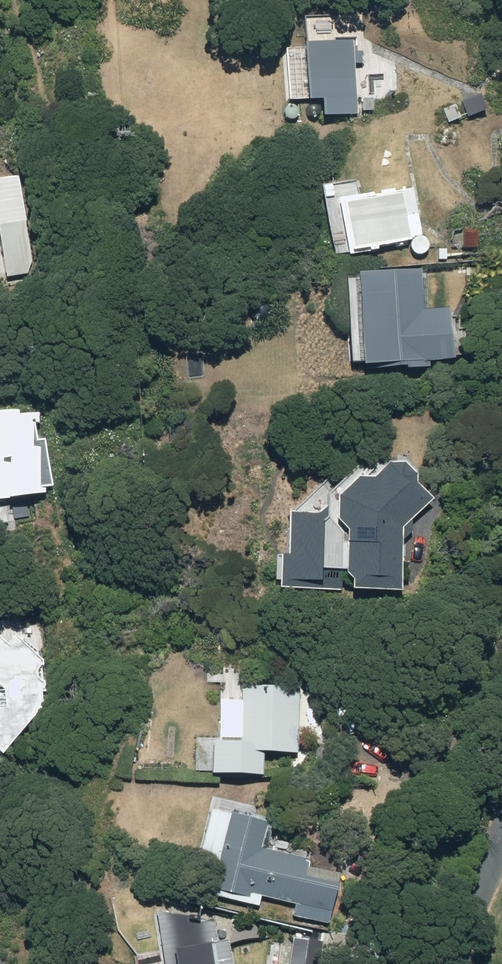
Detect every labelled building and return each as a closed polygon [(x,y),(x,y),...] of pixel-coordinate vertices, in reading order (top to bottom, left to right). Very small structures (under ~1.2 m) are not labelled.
[(324,118),(357,116),(353,46),(309,49),(311,103),(324,102),(324,118)] [(464,101),(469,118),(487,111),(480,94),(464,101)] [(374,113),(375,101),(363,101),(364,113),(374,113)] [(445,110),(450,123),(460,119),(456,106),(445,110)] [(0,181),(0,236),(7,278),(35,274),(17,177),(0,181)] [(356,254),(413,243),(412,240),(422,238),(414,192),(347,205),(356,254)] [(477,249),(478,235),(463,234),(463,249),(477,249)] [(423,274),(362,277),(368,368),(453,363),(450,311),(425,312),(423,274)] [(46,495),(36,428),(41,427),(39,414),(19,419),(19,410),(0,414),(0,503),(46,495)] [(283,559),(283,592),(342,591),(342,573),(349,573),(349,577),(356,583),(356,593),(404,594),(405,530),(435,502),(419,485),(419,478),(399,458),(367,459),(334,491),(320,490),(290,517),(290,559),(283,559)] [(38,647),(26,638),(25,622),(0,624),(0,767),(10,767),(10,750),(43,708),(38,647)] [(215,777),(265,777),(265,757),(299,756),(298,688),(243,688),(243,747),(215,748),(215,777)] [(270,829),(233,821),(216,893),(254,901),(254,897),(334,915),(339,887),(305,879),(309,863),(264,853),(270,829)] [(169,963),(230,963),(227,945),(220,947),(216,924),(161,913),(169,963)] [(292,963),(320,963),(323,943),(296,938),(292,963)]
